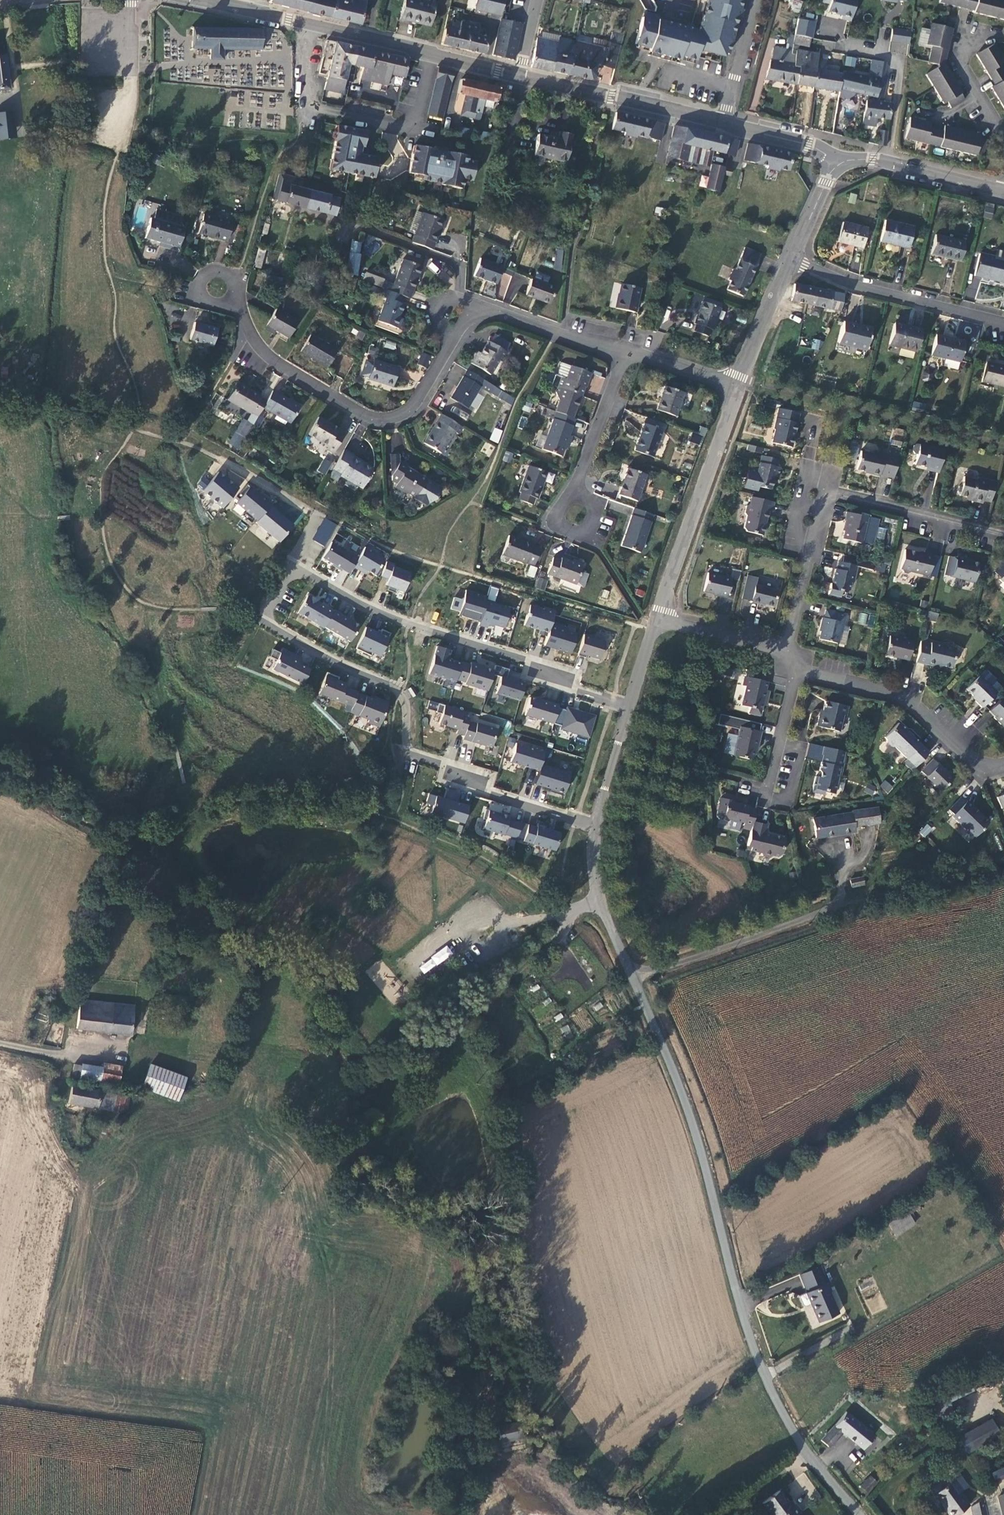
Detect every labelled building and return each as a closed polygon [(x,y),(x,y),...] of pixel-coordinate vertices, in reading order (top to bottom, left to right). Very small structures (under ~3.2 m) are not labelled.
[(276,9),(338,23),(341,7),(346,8),(348,0),(278,0),(276,9)] [(361,0),(348,0),(346,8),(341,7),(338,23),(366,30),(372,2),(361,0)] [(419,0),(406,0),(402,18),(432,26),(438,5),(419,0)] [(502,16),(506,0),(479,0),(477,9),(502,16)] [(695,62),(718,68),(721,62),(722,62),(724,59),(726,60),(744,0),(709,0),(707,7),(701,27),(699,36),(692,34),(693,30),(688,29),(687,32),(658,23),(659,20),(645,16),(643,21),(642,21),(634,48),(635,48),(649,52),(648,55),(678,64),(679,61),(694,65),(695,62)] [(833,15),(851,19),(855,0),(825,0),(822,13),(833,15)] [(939,4),(972,12),(975,14),(1003,22),(1003,0),(940,0),(939,4)] [(443,43),(465,49),(469,35),(459,33),(462,21),(450,18),(443,43)] [(801,19),(797,36),(810,38),(813,38),(817,22),(801,19)] [(469,35),(465,49),(484,54),(488,36),(482,27),(462,21),(459,33),(469,35)] [(522,27),(500,22),(491,56),(513,62),(522,27)] [(944,65),(953,30),(944,27),(931,24),(926,47),(931,48),(927,64),(937,66),(938,69),(925,76),(942,105),(946,102),(948,106),(950,109),(963,101),(960,95),(962,94),(944,65)] [(891,41),(908,44),(910,31),(893,29),(891,41)] [(810,38),(797,36),(796,44),(808,46),(810,38)] [(267,43),(197,39),(196,59),(211,60),(210,73),(230,74),(232,62),(267,64),(267,43)] [(1000,65),(1003,63),(1003,60),(995,45),(976,56),(994,86),(991,88),(1003,110),(1003,72),(1000,65)] [(604,80),(611,81),(614,63),(594,59),(596,50),(580,47),(579,54),(572,88),(601,94),(604,80)] [(764,80),(794,87),(797,70),(790,69),(793,57),(783,55),(783,52),(770,49),(764,80)] [(560,56),(541,52),(536,80),(572,88),(579,54),(561,50),(560,56)] [(329,99),(346,103),(349,93),(352,78),(357,57),(330,51),(322,85),(332,87),(329,99)] [(12,89),(6,55),(0,56),(0,90),(12,89)] [(677,68),(678,64),(648,55),(647,59),(677,68)] [(846,55),(844,64),(854,67),(856,58),(846,55)] [(624,58),(615,56),(614,63),(622,65),(624,58)] [(408,90),(413,70),(357,57),(352,78),(368,82),(366,91),(391,97),(394,87),(408,90)] [(794,87),(811,90),(814,70),(804,68),(806,59),(793,57),(790,69),(797,70),(794,87)] [(813,91),(838,96),(842,76),(838,75),(839,69),(825,66),(827,59),(817,57),(816,61),(814,70),(817,71),(813,91)] [(816,61),(806,59),(804,68),(814,70),(816,61)] [(873,62),(870,78),(880,80),(885,81),(886,64),(873,62)] [(618,83),(622,65),(614,63),(611,81),(618,83)] [(853,93),(864,96),(877,98),(880,80),(870,78),(843,72),(842,76),(838,96),(838,98),(847,100),(852,98),(853,93)] [(441,76),(430,125),(446,129),(457,80),(441,76)] [(885,81),(880,80),(877,98),(882,99),(885,100),(888,82),(885,81)] [(792,93),(809,97),(811,90),(794,87),(792,93)] [(464,126),(473,128),(481,94),(463,90),(459,104),(467,106),(463,121),(466,121),(464,126)] [(481,94),(473,128),(479,129),(482,116),(491,119),(493,113),(496,114),(500,99),(481,94)] [(882,106),(865,102),(860,122),(875,125),(876,119),(889,122),(892,107),(882,106)] [(664,126),(615,114),(611,131),(624,134),(624,137),(635,139),(636,137),(660,143),(664,126)] [(977,156),(983,157),(987,141),(979,139),(980,135),(943,127),(942,132),(929,129),(930,124),(910,119),(905,140),(974,157),(977,156)] [(735,158),(739,143),(675,127),(668,157),(709,167),(713,153),(735,158)] [(880,130),(878,145),(886,146),(888,131),(880,130)] [(369,143),(340,137),(337,153),(338,153),(333,181),(377,189),(381,168),(369,166),(370,158),(367,158),(369,143)] [(565,169),(571,142),(558,139),(557,146),(537,142),(532,161),(565,169)] [(793,156),(748,145),(744,162),(768,168),(767,170),(779,173),(779,170),(789,173),(793,156)] [(438,159),(417,156),(412,183),(426,186),(425,190),(445,195),(445,193),(465,198),(467,189),(475,190),(479,171),(470,170),(471,166),(451,162),(452,159),(438,156),(438,159)] [(710,179),(706,193),(720,196),(724,179),(731,180),(732,173),(712,168),(711,172),(710,179)] [(700,177),(710,179),(711,172),(701,170),(700,177)] [(281,208),(310,216),(314,200),(299,196),(301,189),(285,185),(281,208)] [(344,209),(314,200),(310,216),(340,224),(344,209)] [(986,203),(984,217),(992,218),(994,205),(986,203)] [(425,212),(415,240),(436,248),(443,228),(445,229),(448,220),(425,212)] [(186,224),(158,217),(156,228),(151,226),(148,238),(153,240),(152,246),(161,249),(165,250),(164,256),(178,259),(180,254),(181,255),(186,235),(183,235),(186,224)] [(909,249),(914,228),(884,222),(879,243),(909,249)] [(863,250),(868,230),(841,223),(836,244),(863,250)] [(231,249),(235,231),(207,224),(202,242),(231,249)] [(960,263),(965,244),(936,237),(931,256),(960,263)] [(360,279),(365,249),(355,247),(349,277),(360,279)] [(556,248),(554,270),(562,270),(563,249),(556,248)] [(258,249),(254,266),(261,268),(265,251),(258,249)] [(762,257),(746,249),(736,272),(734,270),(729,281),(731,282),(727,291),(743,298),(762,257)] [(997,252),(995,259),(979,256),(975,277),(1003,283),(1003,253),(997,252)] [(267,279),(273,258),(266,257),(262,271),(265,272),(263,278),(267,279)] [(501,292),(507,274),(485,267),(479,284),(501,292)] [(400,294),(371,283),(369,290),(389,298),(410,305),(416,307),(427,275),(409,268),(400,294)] [(382,287),(385,278),(365,272),(362,280),(382,287)] [(285,295),(286,288),(270,283),(268,290),(285,295)] [(635,312),(640,288),(624,285),(621,298),(619,299),(617,307),(635,312)] [(555,311),(560,296),(536,287),(531,303),(555,311)] [(389,299),(376,294),(374,301),(386,305),(389,299)] [(792,311),(817,318),(822,301),(798,294),(792,311)] [(407,314),(410,305),(389,298),(389,299),(386,305),(392,307),(384,331),(404,337),(407,329),(405,328),(410,315),(407,314)] [(714,328),(722,307),(702,300),(695,319),(698,320),(695,329),(710,335),(712,328),(714,328)] [(817,318),(838,323),(843,324),(847,307),(822,301),(817,318)] [(302,332),(281,320),(273,334),(278,337),(281,339),(283,342),(293,348),(302,332)] [(803,325),(788,320),(784,331),(799,337),(803,325)] [(218,356),(222,342),(200,335),(196,350),(218,356)] [(869,364),(874,342),(847,336),(842,358),(869,364)] [(813,338),(811,348),(818,350),(820,340),(813,338)] [(921,362),(925,343),(897,338),(893,357),(921,362)] [(386,340),(384,346),(394,350),(397,343),(386,340)] [(500,342),(496,350),(510,358),(514,350),(500,342)] [(340,360),(314,346),(305,362),(332,376),(340,360)] [(936,366),(965,372),(969,353),(940,347),(936,366)] [(496,350),(493,348),(486,362),(484,366),(481,364),(476,372),(495,382),(505,366),(508,368),(512,359),(510,358),(496,350)] [(430,357),(423,352),(418,361),(426,365),(430,357)] [(403,376),(379,369),(378,372),(373,371),(370,372),(367,382),(369,385),(373,387),(373,388),(398,396),(403,376)] [(594,389),(597,380),(576,373),(572,386),(567,384),(561,400),(564,409),(561,419),(579,426),(586,403),(587,403),(591,388),(594,389)] [(989,373),(985,393),(1003,397),(1003,376),(989,373)] [(473,416),(489,388),(473,378),(456,406),(473,416)] [(257,420),(264,424),(268,418),(272,411),(264,407),(265,405),(242,392),(232,410),(255,423),(257,420)] [(680,423),(688,400),(669,393),(661,416),(680,423)] [(539,407),(541,401),(534,399),(532,405),(539,407)] [(304,416),(277,401),(272,411),(268,418),(295,433),(304,416)] [(774,443),(783,445),(789,411),(779,409),(775,428),(776,431),(774,443)] [(800,413),(789,411),(783,445),(793,447),(800,413)] [(546,422),(559,426),(561,419),(548,415),(546,422)] [(575,442),(581,427),(579,426),(561,419),(559,426),(547,457),(567,464),(570,456),(575,442)] [(464,443),(468,436),(446,423),(430,452),(447,462),(460,440),(464,443)] [(349,441),(322,426),(313,443),(333,454),(331,457),(339,461),(349,441)] [(498,443),(502,430),(494,427),(489,440),(498,443)] [(658,463),(667,437),(648,431),(639,457),(658,463)] [(704,431),(701,440),(709,443),(712,434),(704,431)] [(702,451),(704,444),(695,441),(693,448),(702,451)] [(489,458),(495,448),(486,442),(479,452),(489,458)] [(580,444),(575,442),(570,456),(575,458),(580,444)] [(913,444),(913,453),(920,453),(921,444),(913,444)] [(506,450),(502,460),(509,463),(513,453),(506,450)] [(945,482),(950,459),(925,453),(920,455),(919,460),(921,463),(924,463),(922,473),(932,475),(937,476),(936,480),(945,482)] [(765,455),(758,485),(774,489),(777,475),(781,476),(783,468),(781,465),(782,459),(765,455)] [(885,478),(898,481),(901,467),(893,465),(895,459),(881,456),(877,457),(865,455),(861,473),(871,475),(874,477),(882,479),(885,478)] [(359,464),(350,459),(338,479),(345,483),(368,496),(378,479),(370,475),(365,472),(366,471),(357,466),(358,465),(359,464)] [(395,463),(396,485),(403,473),(402,463),(395,463)] [(372,473),(358,465),(357,466),(366,471),(365,472),(370,475),(372,473)] [(432,491),(411,479),(413,476),(404,471),(403,473),(396,485),(395,486),(396,490),(400,492),(397,496),(407,502),(409,502),(418,507),(422,500),(427,499),(432,491)] [(642,506),(651,480),(632,473),(623,500),(642,506)] [(543,506),(552,481),(534,474),(524,500),(527,501),(524,508),(539,513),(541,505),(543,506)] [(224,507),(237,489),(218,475),(205,493),(224,507)] [(341,490),(345,483),(338,479),(334,487),(341,490)] [(989,508),(997,510),(1002,489),(986,485),(982,487),(971,485),(969,492),(966,494),(965,499),(967,503),(980,506),(980,509),(989,511),(989,508)] [(272,505),(251,488),(238,504),(259,521),(270,508),(272,505)] [(776,512),(778,501),(754,496),(752,505),(750,506),(749,513),(750,517),(748,526),(750,531),(766,535),(771,511),(776,512)] [(292,527),(270,508),(259,521),(257,524),(280,542),(292,527)] [(645,559),(658,521),(638,514),(625,552),(645,559)] [(866,545),(871,519),(850,515),(848,523),(850,523),(846,541),(866,545)] [(335,525),(324,520),(314,538),(324,544),(335,525)] [(876,537),(883,539),(885,530),(878,528),(876,537)] [(534,564),(539,547),(531,545),(532,543),(509,535),(502,554),(523,562),(524,560),(534,564)] [(360,557),(332,543),(324,559),(351,573),(356,564),(360,557)] [(365,548),(360,557),(356,564),(376,574),(384,558),(365,548)] [(576,584),(583,563),(572,559),(571,561),(559,557),(558,559),(553,557),(547,574),(576,584)] [(937,583),(942,561),(933,559),(932,561),(913,557),(909,575),(912,580),(916,581),(920,579),(937,583)] [(889,561),(887,572),(897,574),(899,563),(889,561)] [(983,590),(987,571),(975,568),(973,565),(965,564),(965,565),(957,563),(953,583),(983,590)] [(390,578),(395,567),(388,564),(383,575),(390,578)] [(858,584),(862,568),(843,564),(842,570),(840,572),(837,586),(836,586),(833,597),(845,599),(846,593),(853,595),(854,587),(858,584)] [(527,575),(534,577),(537,567),(530,565),(527,575)] [(413,574),(395,567),(390,578),(387,585),(405,592),(413,574)] [(731,598),(735,578),(712,572),(707,590),(721,594),(722,596),(731,598)] [(769,603),(777,605),(782,589),(759,584),(761,577),(752,574),(746,597),(755,600),(755,601),(768,604),(769,603)] [(547,580),(538,577),(535,587),(543,590),(547,580)] [(488,600),(489,595),(468,589),(461,616),(482,621),(488,600)] [(334,610),(309,595),(298,612),(324,628),(325,626),(334,610)] [(511,607),(488,600),(482,621),(480,626),(489,628),(490,623),(506,627),(511,607)] [(553,612),(529,605),(523,624),(547,632),(549,624),(553,612)] [(334,610),(325,626),(351,642),(362,625),(336,608),(334,610)] [(927,619),(936,621),(938,613),(929,611),(927,619)] [(847,635),(851,616),(831,612),(829,621),(827,621),(825,628),(828,629),(825,641),(843,645),(845,636),(847,635)] [(860,612),(857,623),(865,625),(868,615),(860,612)] [(945,629),(947,622),(937,620),(936,627),(945,629)] [(549,624),(547,632),(543,644),(572,653),(579,633),(549,624)] [(390,637),(366,627),(357,646),(381,657),(390,637)] [(605,641),(584,635),(578,654),(599,660),(605,641)] [(917,668),(921,649),(899,644),(895,663),(917,668)] [(458,683),(458,681),(463,666),(448,661),(451,652),(437,648),(429,675),(458,683)] [(311,664),(281,649),(272,669),(301,684),(311,664)] [(939,654),(929,651),(924,670),(948,676),(952,674),(960,676),(965,657),(940,651),(939,654)] [(490,690),(495,671),(472,665),(471,668),(466,683),(490,690)] [(466,683),(471,668),(463,666),(458,681),(466,683)] [(319,696),(340,704),(345,689),(347,686),(338,682),(339,679),(328,675),(319,696)] [(524,684),(501,677),(496,693),(519,700),(524,684)] [(770,683),(747,677),(744,687),(748,688),(743,707),(751,709),(749,715),(761,717),(764,703),(768,704),(771,692),(767,691),(770,683)] [(1003,702),(1003,700),(987,684),(975,698),(985,708),(984,710),(991,716),(1003,702)] [(340,704),(352,709),(358,696),(358,694),(345,689),(340,704)] [(360,718),(367,699),(358,696),(352,709),(350,714),(360,718)] [(555,722),(559,707),(560,706),(530,696),(525,715),(554,724),(555,722)] [(379,729),(389,705),(380,701),(379,704),(367,699),(360,718),(369,721),(368,724),(379,729)] [(817,726),(841,732),(845,716),(847,716),(850,707),(828,702),(825,712),(824,717),(820,716),(817,726)] [(459,731),(461,723),(462,719),(464,712),(444,706),(438,725),(459,731)] [(563,725),(568,710),(559,707),(555,722),(563,725)] [(595,716),(569,708),(568,710),(563,725),(562,728),(589,737),(595,716)] [(720,724),(741,728),(759,732),(761,724),(722,715),(720,724)] [(473,741),(478,724),(470,722),(468,726),(465,736),(464,739),(473,741)] [(465,736),(468,726),(461,723),(459,731),(458,733),(465,736)] [(493,747),(498,731),(478,724),(473,741),(493,747)] [(741,728),(735,757),(748,760),(755,757),(758,745),(761,744),(763,733),(759,732),(741,728)] [(916,766),(925,774),(939,761),(908,731),(895,745),(897,748),(896,750),(900,755),(904,754),(916,766)] [(545,749),(516,740),(510,761),(538,770),(540,763),(545,749)] [(844,766),(847,752),(826,747),(824,754),(826,755),(822,770),(823,773),(822,777),(818,776),(814,790),(826,793),(827,790),(837,793),(840,778),(843,777),(845,769),(844,766)] [(540,763),(538,770),(533,783),(564,793),(570,773),(540,763)] [(912,770),(921,779),(925,774),(916,766),(912,770)] [(950,798),(963,784),(958,779),(954,779),(942,767),(931,779),(950,798)] [(889,793),(893,785),(884,780),(879,787),(889,793)] [(872,795),(876,787),(868,783),(864,791),(872,795)] [(464,823),(469,805),(446,799),(441,816),(464,823)] [(742,826),(752,828),(754,823),(757,810),(748,808),(748,807),(732,803),(732,801),(724,799),(721,810),(718,812),(717,815),(719,819),(723,820),(731,820),(743,823),(742,826)] [(851,826),(881,821),(878,805),(850,810),(851,813),(813,820),(816,837),(852,831),(851,826)] [(997,830),(976,810),(974,811),(969,806),(957,818),(962,822),(960,825),(973,838),(974,837),(983,845),(997,830)] [(485,828),(508,835),(512,821),(504,819),(505,814),(490,810),(485,828)] [(521,824),(512,821),(508,835),(517,838),(521,824)] [(767,826),(754,823),(752,828),(751,834),(748,846),(751,847),(750,851),(761,854),(762,856),(768,858),(773,856),(778,858),(781,856),(783,851),(781,847),(782,839),(771,836),(768,837),(764,836),(767,826)] [(919,832),(925,837),(933,829),(927,823),(919,832)] [(538,828),(528,825),(523,841),(533,844),(538,828)] [(538,825),(538,828),(533,844),(554,850),(560,831),(538,825)] [(866,886),(864,877),(851,880),(853,888),(866,886)] [(418,966),(424,974),(453,954),(447,946),(418,966)] [(393,1004),(408,990),(380,960),(365,974),(393,1004)] [(136,1021),(85,1011),(79,1037),(131,1048),(132,1041),(137,1042),(139,1034),(133,1033),(136,1021)] [(568,1024),(561,1027),(563,1035),(571,1033),(568,1024)] [(148,1089),(182,1107),(191,1089),(157,1071),(148,1089)] [(82,1074),(74,1072),(71,1085),(79,1087),(82,1074)] [(79,1087),(105,1094),(117,1095),(121,1078),(103,1073),(102,1079),(82,1074),(79,1087)] [(78,1096),(70,1093),(67,1112),(73,1114),(78,1096)] [(105,1103),(78,1096),(73,1114),(99,1122),(105,1103)] [(112,1105),(105,1103),(99,1122),(106,1124),(112,1105)] [(127,1110),(112,1105),(106,1124),(122,1128),(127,1110)] [(907,1211),(888,1224),(897,1237),(916,1224),(907,1211)] [(805,1281),(812,1299),(832,1291),(835,1290),(827,1272),(805,1281)] [(832,1291),(812,1299),(816,1308),(824,1327),(844,1318),(832,1291)] [(812,1299),(804,1303),(807,1309),(811,1310),(816,1308),(812,1299)] [(928,1400),(938,1424),(956,1417),(950,1402),(973,1392),(970,1383),(928,1400)] [(957,1438),(966,1453),(1001,1433),(993,1418),(957,1438)] [(866,1453),(868,1450),(875,1443),(876,1441),(851,1421),(841,1430),(824,1449),(832,1456),(846,1440),(864,1455),(866,1453)] [(497,1429),(500,1440),(520,1436),(517,1423),(506,1425),(507,1427),(497,1429)] [(879,1447),(875,1443),(868,1450),(872,1455),(879,1447)] [(991,1472),(995,1481),(1003,1478),(1003,1468),(991,1472)] [(802,1473),(796,1479),(808,1491),(814,1485),(802,1473)] [(881,1490),(875,1484),(864,1495),(869,1500),(881,1490)] [(973,1502),(967,1492),(960,1497),(965,1507),(973,1502)] [(965,1507),(960,1497),(941,1508),(945,1514),(970,1514),(965,1507)] [(795,1509),(792,1511),(784,1499),(767,1511),(769,1514),(800,1514),(795,1509)]
